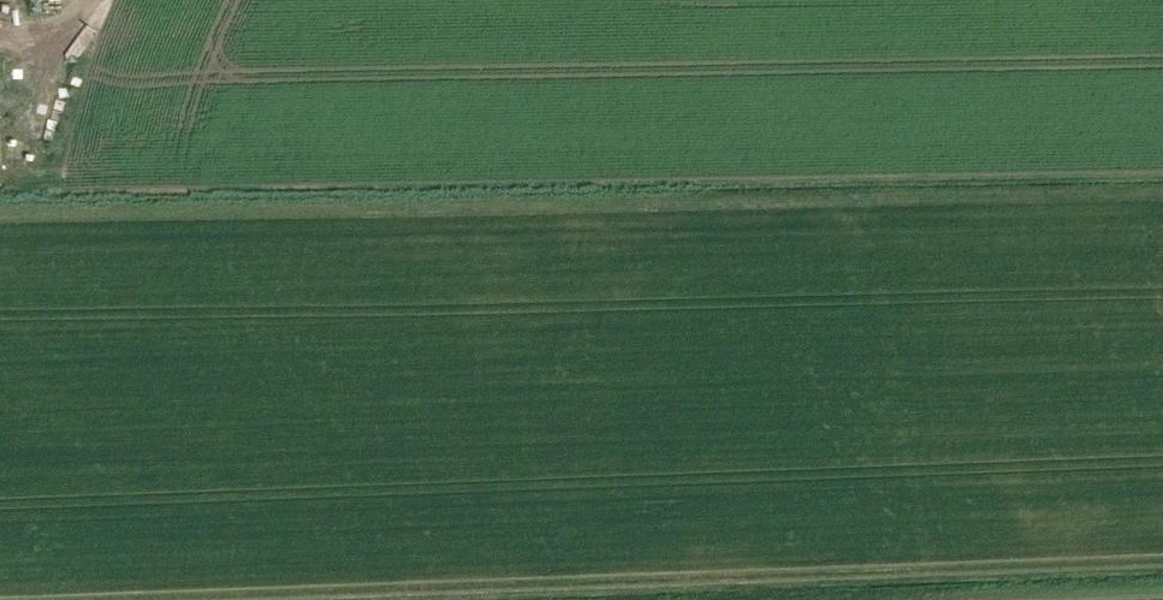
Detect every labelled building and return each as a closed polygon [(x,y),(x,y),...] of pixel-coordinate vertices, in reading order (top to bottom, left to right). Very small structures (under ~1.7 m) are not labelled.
[(19,127),(32,80),(0,71),(0,121),(19,127)]
